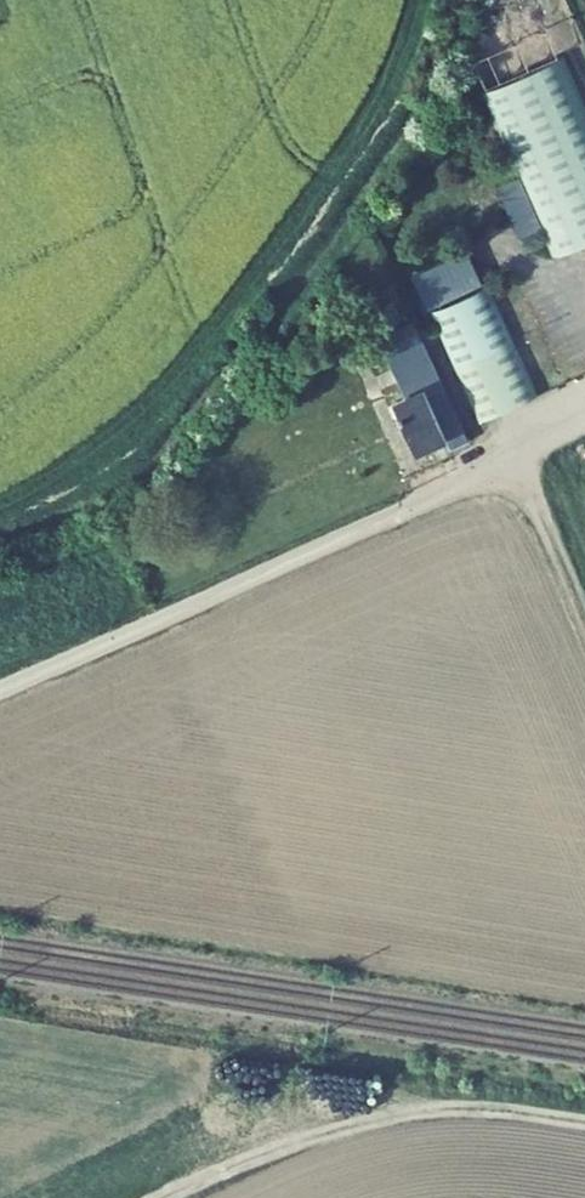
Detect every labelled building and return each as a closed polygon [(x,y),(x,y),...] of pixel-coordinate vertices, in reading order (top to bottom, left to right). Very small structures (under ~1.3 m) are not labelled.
[(478,89),(552,255),(584,241),(584,105),(561,52),(478,89)] [(467,250),(413,269),(425,304),(479,284),(467,250)] [(476,425),(536,399),(486,285),(425,312),(476,425)] [(463,444),(429,362),(392,378),(399,395),(383,402),(407,456),(437,443),(442,453),(463,444)]
